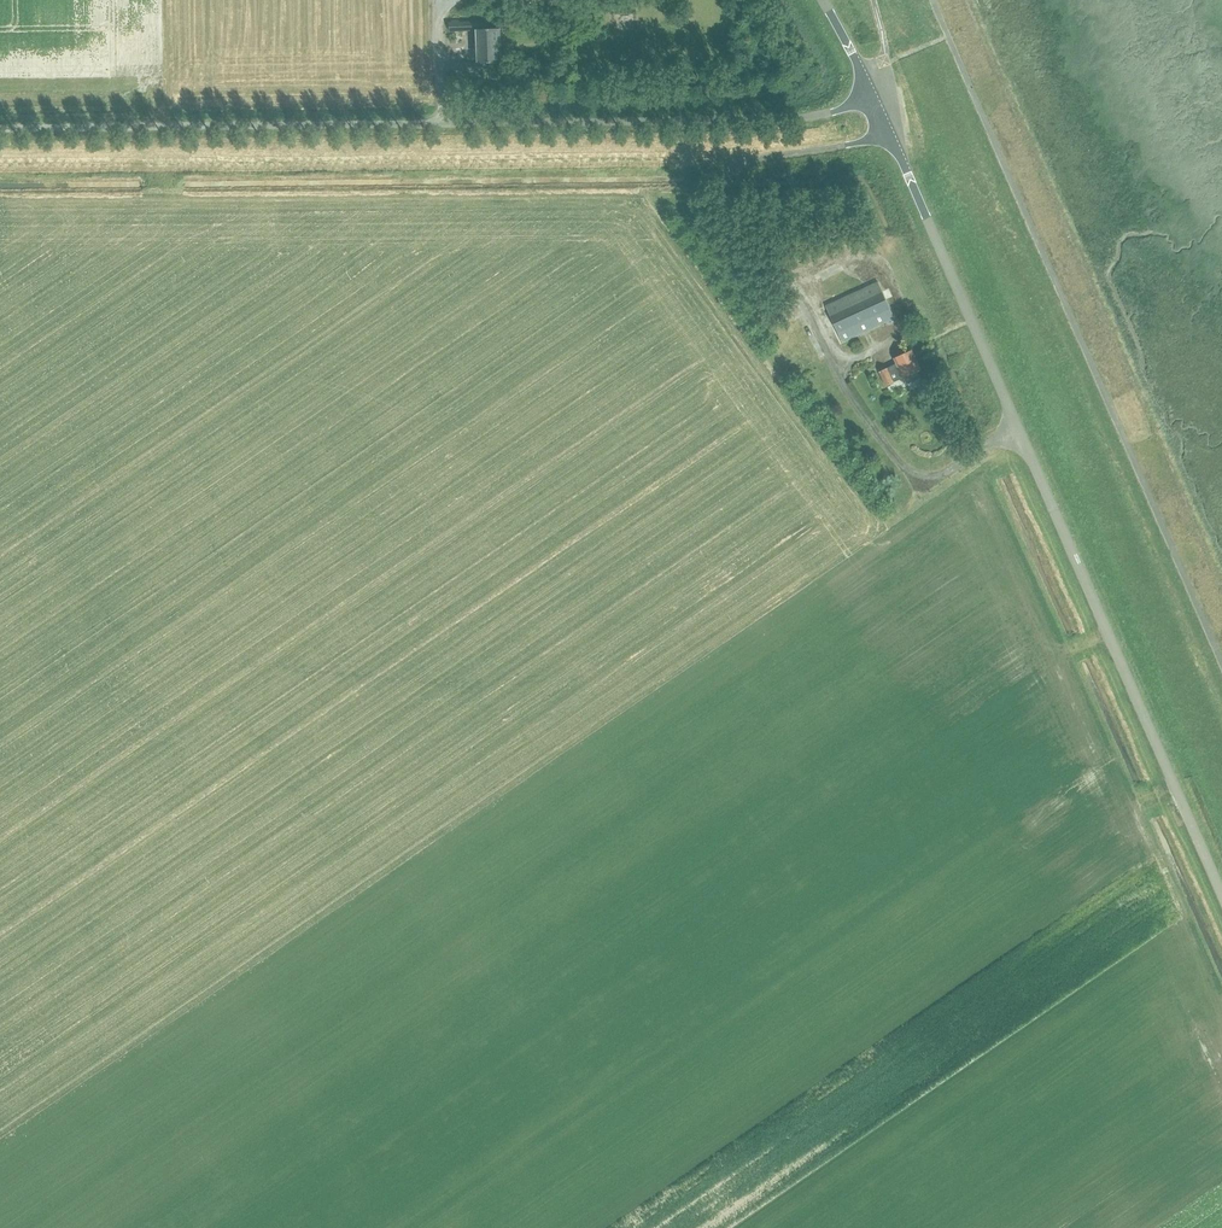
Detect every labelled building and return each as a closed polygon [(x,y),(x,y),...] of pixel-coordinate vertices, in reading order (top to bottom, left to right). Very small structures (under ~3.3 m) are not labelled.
[(501,21),(488,21),(450,22),(450,32),(477,31),(478,64),(502,63),(501,21)] [(825,306),(842,343),(895,319),(878,282),(825,306)] [(879,371),(886,386),(921,370),(912,349),(894,357),(896,363),(879,371)]
